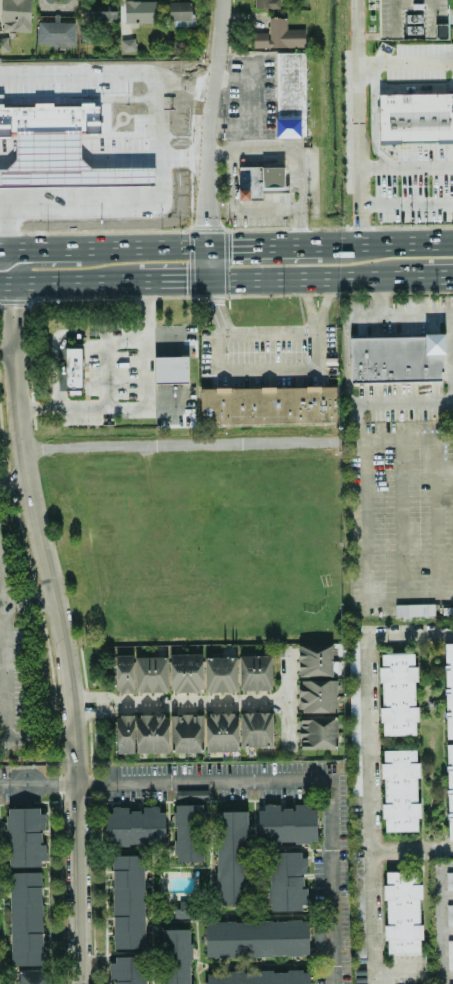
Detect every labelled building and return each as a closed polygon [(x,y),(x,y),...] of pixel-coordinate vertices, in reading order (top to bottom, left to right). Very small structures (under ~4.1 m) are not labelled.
[(29,32),(31,0),(1,0),(0,22),(0,31),(29,32)] [(116,22),(116,0),(89,0),(88,21),(116,22)] [(279,8),(279,0),(253,0),(253,9),(279,8)] [(376,42),(375,0),(444,0),(444,17),(444,41),(376,42)] [(156,23),(157,1),(124,1),(123,23),(156,23)] [(191,20),(191,2),(169,1),(169,20),(191,20)] [(74,17),(54,17),(54,23),(38,22),(38,43),(74,44),(74,17)] [(253,48),(304,47),(304,29),(286,29),(286,18),(268,18),(269,32),(252,33),(253,48)] [(122,39),(122,52),(135,52),(135,39),(122,39)] [(305,53),(276,53),(275,138),(304,138),(305,53)] [(377,94),(452,93),(452,143),(377,143),(377,94)] [(238,199),(262,200),(262,190),(284,190),(284,167),(238,167),(238,199)] [(349,336),(444,335),(444,372),(440,372),(440,379),(350,382),(349,336)] [(64,348),(81,348),(81,390),(79,390),(79,395),(67,395),(67,390),(64,390),(64,348)] [(153,357),(187,357),(187,383),(154,383),(153,357)] [(200,388),(335,386),(335,422),(201,424),(200,388)] [(395,605),(395,617),(434,617),(434,604),(395,605)] [(331,645),(331,676),(298,677),(297,645),(331,645)] [(444,645),(452,645),(452,739),(446,739),(444,645)] [(169,654),(201,654),(201,689),(198,689),(197,692),(174,693),(174,690),(170,690),(169,654)] [(114,655),(131,655),(132,693),(119,693),(119,690),(115,690),(114,655)] [(382,656),(413,655),(414,736),(382,736),(382,656)] [(167,656),(167,691),(134,692),(134,657),(167,656)] [(238,656),(271,656),(271,689),(267,689),(267,690),(243,691),(243,690),(239,690),(238,656)] [(203,657),(235,657),(236,692),(204,692),(203,657)] [(300,681),(335,680),(336,712),(301,713),(301,711),(298,711),(297,684),(301,684),(300,681)] [(205,716),(208,716),(208,713),(232,713),(233,716),(236,716),(237,751),(205,752),(205,716)] [(239,713),(239,748),(272,747),(271,713),(239,713)] [(119,714),(132,714),(133,753),(116,754),(116,718),(119,718),(119,714)] [(135,753),(135,718),(139,718),(138,714),(163,714),(163,717),(167,717),(167,753),(135,753)] [(169,715),(202,715),(202,752),(170,753),(169,715)] [(336,717),(337,749),(299,749),(298,717),(336,717)] [(444,747),(452,747),(452,837),(446,837),(444,747)] [(382,752),(415,752),(417,832),(383,832),(382,752)] [(316,844),(316,807),(279,807),(278,804),(264,804),(264,811),(257,811),(257,844),(316,844)] [(203,863),(204,805),(174,805),(173,862),(203,863)] [(40,867),(40,860),(46,860),(46,845),(41,846),(41,831),(45,830),(45,814),(38,814),(38,808),(7,808),(7,868),(40,867)] [(164,813),(157,813),(157,808),(127,808),(105,808),(106,845),(164,845),(164,813)] [(247,811),(216,811),(217,901),(248,901),(247,811)] [(270,912),(305,911),(305,852),(270,853),(270,912)] [(143,859),(112,859),(113,949),(144,948),(143,859)] [(40,873),(9,873),(10,963),(41,963),(40,873)] [(383,873),(419,873),(419,953),(385,953),(383,873)] [(206,923),(206,956),(308,954),(307,921),(206,923)] [(189,930),(160,930),(162,983),(190,983),(189,930)] [(146,957),(114,957),(114,963),(108,963),(109,983),(146,983),(146,957)] [(48,970),(16,971),(16,983),(48,983),(48,970)] [(206,983),(308,983),(308,972),(206,974),(206,983)]
